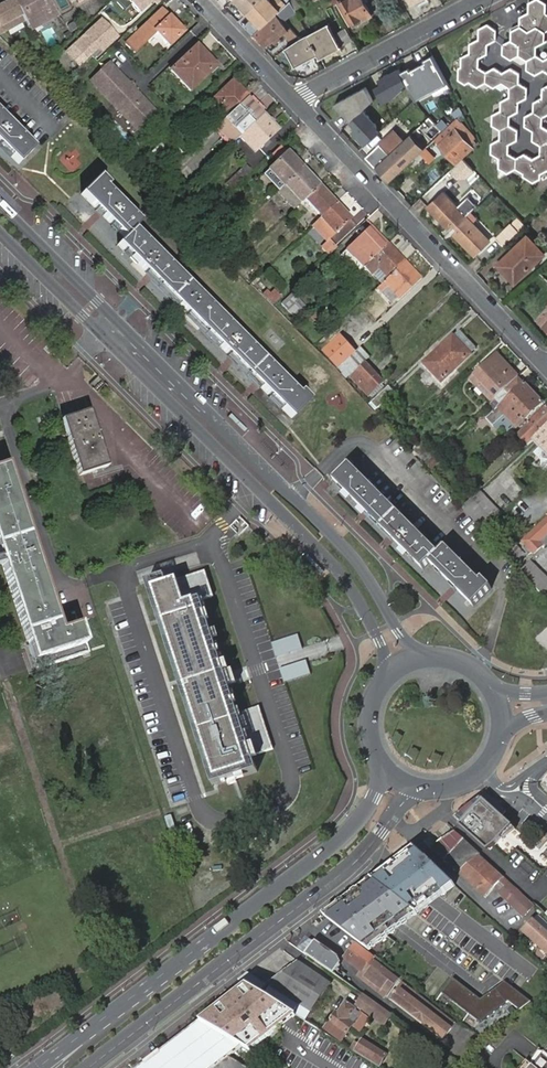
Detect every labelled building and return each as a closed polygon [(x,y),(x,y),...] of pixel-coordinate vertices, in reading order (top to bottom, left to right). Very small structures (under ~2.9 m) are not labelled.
[(25,21),(13,0),(11,0),(0,6),(0,34),(25,21)] [(25,21),(27,26),(45,15),(47,19),(56,14),(46,0),(13,0),(25,21)] [(141,12),(152,1),(151,0),(129,0),(141,12)] [(272,0),(236,0),(261,29),(281,10),(272,0)] [(339,6),(336,0),(330,0),(335,8),(339,6)] [(377,22),(364,0),(346,0),(347,2),(339,6),(353,30),(364,25),(366,28),(377,22)] [(544,62),(537,57),(537,47),(545,43),(546,32),(546,31),(546,13),(546,12),(546,3),(541,0),(535,0),(530,3),(529,13),(522,17),(521,27),(513,31),(513,41),(504,46),(504,56),(512,61),(521,56),(527,62),(527,71),(535,76),(543,71),(546,74),(546,61),(544,62)] [(160,10),(125,46),(133,54),(147,40),(160,53),(181,31),(160,10)] [(286,19),(282,13),(277,17),(282,23),(286,19)] [(45,15),(27,26),(29,29),(47,19),(45,15)] [(291,48),(297,44),(282,23),(277,17),(257,36),(253,39),(261,47),(265,44),(267,46),(282,35),(291,48)] [(65,53),(78,66),(97,47),(103,54),(120,37),(100,18),(65,53)] [(291,48),(288,50),(298,68),(320,56),(323,61),(343,50),(330,26),(297,44),(291,48)] [(543,114),(546,112),(546,86),(543,88),(543,95),(534,100),(534,109),(526,114),(526,123),(534,128),(534,139),(542,143),(541,153),(533,157),(525,153),(517,156),(509,152),(509,142),(517,138),(518,129),(510,124),(510,115),(518,111),(519,103),(526,99),(527,90),(519,85),(519,76),(511,70),(503,75),(495,70),(486,74),(478,69),(479,60),(487,56),(487,47),(496,41),(496,31),(488,26),(480,30),(479,41),(471,45),(470,56),(462,60),(462,70),(459,71),(459,83),(465,87),(469,84),(477,89),(486,85),(495,90),(503,85),(511,91),(510,98),(501,103),(501,111),(493,115),(493,123),(500,129),(500,138),(493,142),(493,151),(501,156),(500,166),(509,171),(517,167),(525,171),(525,173),(535,178),(541,175),(541,170),(546,166),(546,126),(543,123),(543,114)] [(341,42),(351,40),(349,28),(339,30),(341,42)] [(188,93),(217,67),(196,45),(168,72),(188,93)] [(410,72),(403,76),(410,88),(417,100),(448,82),(435,59),(428,63),(429,66),(412,75),(410,72)] [(110,67),(100,76),(105,82),(115,72),(110,67)] [(105,82),(100,76),(92,84),(114,107),(132,90),(115,72),(105,82)] [(410,88),(403,76),(402,74),(384,83),(387,88),(378,92),(386,108),(392,105),(401,96),(399,94),(410,88)] [(204,106),(219,121),(221,119),(223,118),(235,106),(236,104),(246,95),(230,79),(204,106)] [(335,103),(351,121),(373,100),(366,87),(335,103)] [(150,109),(132,90),(114,107),(132,126),(150,109)] [(212,128),(221,137),(230,128),(233,131),(235,129),(233,127),(244,117),(246,119),(248,117),(245,114),(254,104),(246,95),(236,104),(242,110),(240,111),(235,106),(223,118),(229,123),(227,125),(221,119),(219,121),(212,128)] [(262,113),(254,104),(245,114),(248,117),(253,122),(262,113)] [(150,109),(132,126),(136,131),(154,114),(150,109)] [(353,133),(366,147),(381,134),(377,129),(378,128),(377,124),(364,111),(351,123),(357,129),(353,133)] [(253,151),(277,129),(262,113),(253,122),(251,124),(240,134),(238,136),(253,151)] [(18,165),(33,150),(0,115),(0,147),(18,165)] [(233,127),(235,129),(240,134),(251,124),(246,119),(244,117),(233,127)] [(221,137),(229,145),(238,136),(233,131),(230,128),(221,137)] [(473,145),(458,130),(454,134),(451,132),(437,145),(457,166),(480,144),(477,142),(473,145)] [(403,131),(370,162),(392,185),(412,167),(422,157),(424,155),(406,135),(403,131)] [(264,169),(280,185),(299,168),(283,151),(264,169)] [(61,159),(69,172),(80,165),(72,152),(61,159)] [(426,162),(422,157),(412,167),(416,171),(426,162)] [(223,183),(229,189),(248,171),(242,164),(223,183)] [(274,191),(291,208),(301,198),(315,185),(299,168),(280,185),(274,191)] [(255,386),(290,421),(307,403),(134,229),(140,225),(105,189),(107,187),(99,179),(80,197),(98,215),(123,242),(117,248),(148,278),(230,361),(255,386)] [(487,201),(492,196),(479,182),(474,187),(487,201)] [(301,198),(318,216),(333,203),(315,185),(301,198)] [(468,220),(474,214),(466,206),(461,212),(445,196),(430,210),(450,230),(454,226),(457,229),(468,220)] [(316,218),(332,235),(348,219),(333,203),(318,216),(316,218)] [(522,232),(526,228),(508,210),(504,213),(522,232)] [(310,224),(325,241),(332,235),(316,218),(310,224)] [(468,220),(457,229),(460,232),(456,236),(478,260),(493,245),(468,220)] [(338,254),(355,273),(361,267),(387,243),(369,224),(343,248),(344,249),(338,254)] [(506,248),(520,234),(513,228),(499,241),(506,248)] [(515,284),(544,256),(527,238),(499,267),(515,284)] [(319,247),(326,255),(333,249),(325,241),(319,247)] [(374,267),(385,278),(403,261),(387,243),(361,267),(368,273),(374,267)] [(378,284),(374,288),(378,292),(386,285),(397,297),(419,278),(403,261),(385,278),(378,284)] [(368,273),(378,284),(385,278),(374,267),(368,273)] [(528,285),(536,293),(543,286),(546,290),(546,282),(539,274),(528,285)] [(386,285),(378,292),(390,304),(397,297),(386,285)] [(262,294),(274,304),(280,297),(269,287),(262,294)] [(293,292),(280,303),(293,318),(306,307),(293,292)] [(315,309),(308,316),(314,323),(322,316),(315,309)] [(335,364),(352,350),(338,335),(322,350),(335,364)] [(441,381),(473,350),(459,335),(454,339),(451,337),(424,362),(441,381)] [(359,347),(354,352),(361,360),(366,356),(359,347)] [(496,398),(518,378),(498,356),(471,381),(479,389),(483,385),(496,398)] [(350,376),(368,395),(382,382),(364,362),(350,376)] [(542,404),(518,378),(496,398),(494,400),(498,404),(508,395),(510,398),(498,408),(497,408),(486,419),(493,426),(505,416),(516,428),(542,404)] [(479,389),(491,402),(494,400),(496,398),(483,385),(479,389)] [(380,394),(370,402),(376,408),(393,392),(387,387),(380,394)] [(525,427),(536,438),(546,428),(546,409),(546,408),(525,427)] [(57,420),(78,479),(106,469),(86,410),(74,415),(57,420)] [(243,434),(247,430),(232,414),(228,418),(243,434)] [(536,438),(533,441),(539,449),(545,454),(543,456),(543,460),(546,461),(546,428),(536,438)] [(417,445),(424,454),(429,449),(422,441),(417,445)] [(436,454),(425,464),(428,468),(440,458),(436,454)] [(332,478),(421,569),(428,562),(454,588),(471,605),(489,587),(480,578),(478,580),(444,544),(435,553),(347,463),(332,478)] [(35,672),(87,654),(79,628),(59,634),(34,559),(4,467),(0,469),(0,566),(35,672)] [(507,489),(509,487),(495,476),(484,489),(506,508),(516,496),(507,489)] [(467,492),(472,497),(481,489),(476,484),(467,492)] [(476,527),(480,532),(491,523),(470,499),(459,509),(464,515),(476,527)] [(542,547),(539,543),(546,536),(546,519),(522,542),(527,547),(525,548),(531,555),(533,554),(534,555),(542,547)] [(543,548),(546,545),(546,536),(539,543),(542,547),(543,548)] [(515,546),(508,553),(517,564),(522,560),(519,557),(522,554),(515,546)] [(309,554),(305,558),(320,575),(325,571),(309,554)] [(542,596),(546,593),(546,577),(531,560),(519,571),(526,579),(534,587),(538,592),(542,596)] [(222,682),(194,605),(213,597),(204,574),(152,593),(218,781),(254,769),(222,682)] [(300,636),(273,641),(276,655),(303,650),(300,636)] [(309,661),(281,667),(284,682),(312,676),(309,661)] [(507,834),(517,829),(482,799),(455,818),(491,848),(498,844),(507,834)] [(506,811),(499,805),(495,809),(501,815),(506,811)] [(481,854),(456,832),(434,848),(486,896),(500,881),(507,886),(503,892),(527,915),(535,906),(480,856),(481,854)] [(454,886),(416,850),(375,879),(379,882),(414,908),(419,912),(454,886)] [(375,879),(374,878),(353,895),(331,911),(336,914),(379,882),(375,879)] [(324,916),(370,951),(388,936),(383,933),(414,908),(379,882),(336,914),(331,911),(324,916)] [(398,928),(419,912),(414,908),(383,933),(388,936),(398,928)] [(537,917),(525,930),(546,949),(546,926),(537,917)] [(299,950),(306,954),(344,981),(346,978),(337,972),(340,967),(338,958),(314,942),(312,941),(299,950)] [(379,958),(377,956),(375,959),(356,944),(345,958),(362,971),(359,975),(386,996),(399,980),(380,965),(383,961),(379,958)] [(300,962),(269,984),(287,995),(311,1010),(331,984),(300,962)] [(537,991),(544,981),(525,968),(518,978),(537,991)] [(251,971),(240,979),(250,985),(255,988),(260,991),(269,984),(251,971)] [(459,982),(446,996),(485,1025),(513,1003),(524,1012),(537,1001),(511,981),(488,1001),(459,982)] [(394,1001),(445,1039),(456,1024),(402,982),(395,991),(398,993),(399,994),(394,1001)] [(255,988),(250,985),(203,1022),(208,1025),(255,988)] [(255,988),(208,1025),(239,1043),(242,1045),(248,1049),(254,1044),(260,1048),(283,1028),(277,1023),(291,1011),(260,991),(255,988)] [(311,1010),(287,995),(281,1003),(306,1018),(311,1010)] [(393,1014),(366,996),(358,1007),(385,1026),(393,1014)] [(357,1010),(348,1003),(340,1014),(339,1013),(327,1028),(343,1041),(355,1025),(349,1020),(357,1010)] [(283,1028),(297,1015),(291,1011),(277,1023),(283,1028)] [(372,1020),(366,1014),(356,1028),(362,1033),(372,1020)] [(239,1043),(203,1022),(200,1020),(137,1067),(209,1067),(239,1043)] [(364,1039),(356,1052),(380,1066),(388,1054),(364,1039)] [(254,1044),(248,1049),(255,1053),(260,1048),(254,1044)] [(538,1067),(546,1056),(546,1051),(542,1046),(530,1060),(538,1067)] [(538,1067),(537,1067),(546,1067),(546,1056),(538,1067)]
